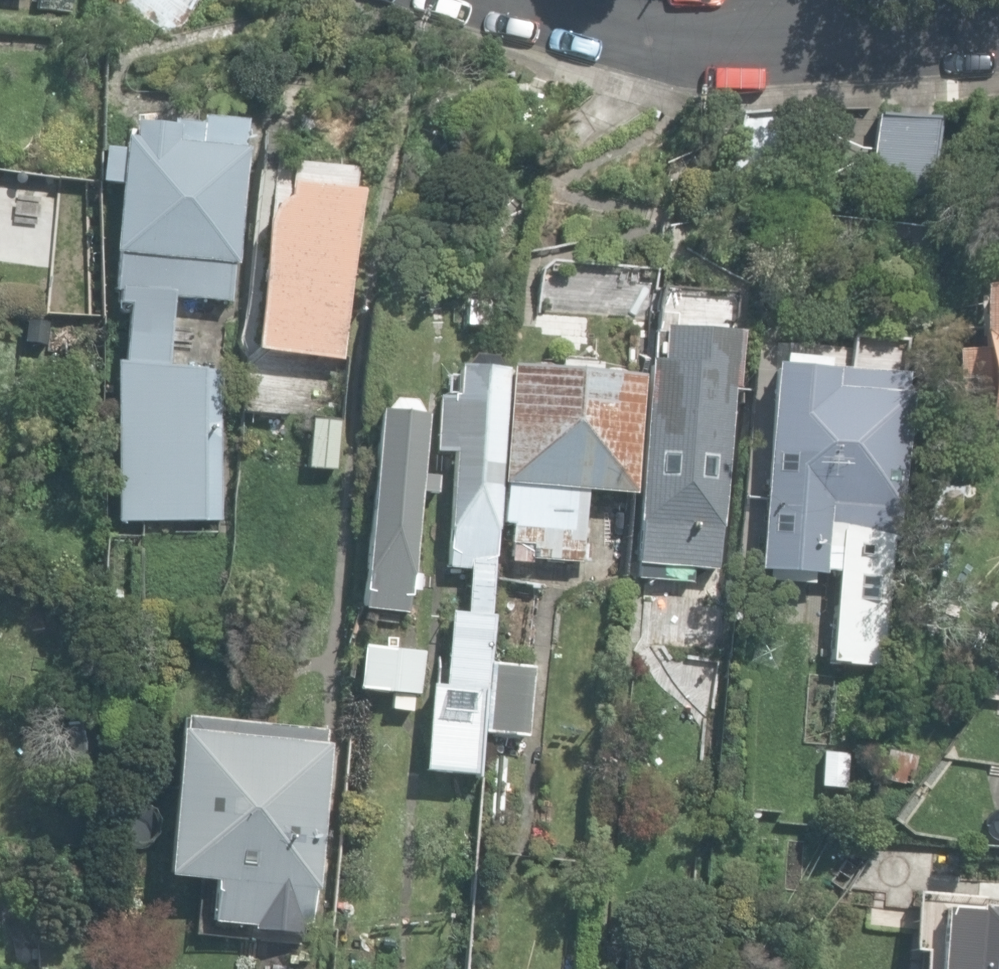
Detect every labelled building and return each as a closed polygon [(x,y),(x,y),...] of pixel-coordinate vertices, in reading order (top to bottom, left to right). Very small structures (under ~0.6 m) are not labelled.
[(162,40),(190,0),(107,0),(106,1),(162,40)] [(737,177),(783,177),(783,107),(737,107),(737,177)] [(872,196),(933,199),(938,112),(876,109),(872,196)] [(113,364),(121,522),(225,521),(221,370),(166,364),(173,295),(231,300),(249,122),(201,114),(200,124),(169,121),(169,124),(131,120),(130,135),(121,134),(120,145),(99,143),(95,181),(121,184),(109,302),(126,304),(120,364),(113,364)] [(254,348),(339,358),(359,192),(290,184),(288,197),(284,199),(281,202),(278,205),(275,209),(273,212),(271,216),(269,221),(268,226),(254,348)] [(982,423),(998,422),(998,285),(977,286),(980,347),(957,349),(960,416),(982,415),(982,423)] [(487,327),(489,295),(467,293),(465,326),(487,327)] [(640,635),(723,641),(728,578),(692,576),(692,567),(717,569),(730,387),(737,387),(741,335),(654,329),(652,360),(648,360),(637,520),(639,520),(635,577),(644,578),(640,635)] [(454,725),(465,736),(478,726),(482,726),(494,615),(490,615),(507,370),(500,370),(494,358),(473,357),(466,366),(457,366),(456,408),(440,407),(438,439),(454,441),(447,568),(468,569),(465,614),(449,613),(443,690),(446,690),(446,696),(437,704),(437,709),(443,718),(445,725),(454,725)] [(836,666),(884,670),(906,363),(880,361),(879,374),(780,367),(765,580),(821,583),(824,551),(844,552),(836,666)] [(508,560),(531,561),(531,557),(579,560),(584,489),(632,492),(640,373),(511,365),(503,482),(506,482),(503,523),(511,523),(508,560)] [(367,608),(407,611),(408,591),(411,591),(419,490),(436,491),(437,473),(421,472),(426,414),(423,414),(415,400),(394,398),(385,410),(379,410),(364,588),(368,588),(367,608)] [(308,466),(335,469),(340,421),(313,418),(308,466)] [(361,689),(418,695),(423,650),(366,644),(361,689)] [(483,732),(527,736),(533,665),(489,661),(483,732)] [(692,692),(708,676),(697,664),(680,680),(692,692)] [(211,921),(309,929),(313,888),(317,889),(329,744),(323,743),(324,729),(185,717),(184,730),(179,730),(167,874),(215,878),(211,921)] [(853,746),(824,743),(820,788),(849,791),(853,746)] [(932,875),(959,877),(962,849),(934,846),(932,875)] [(977,907),(976,913),(940,910),(935,968),(998,968),(998,909),(977,907)]
